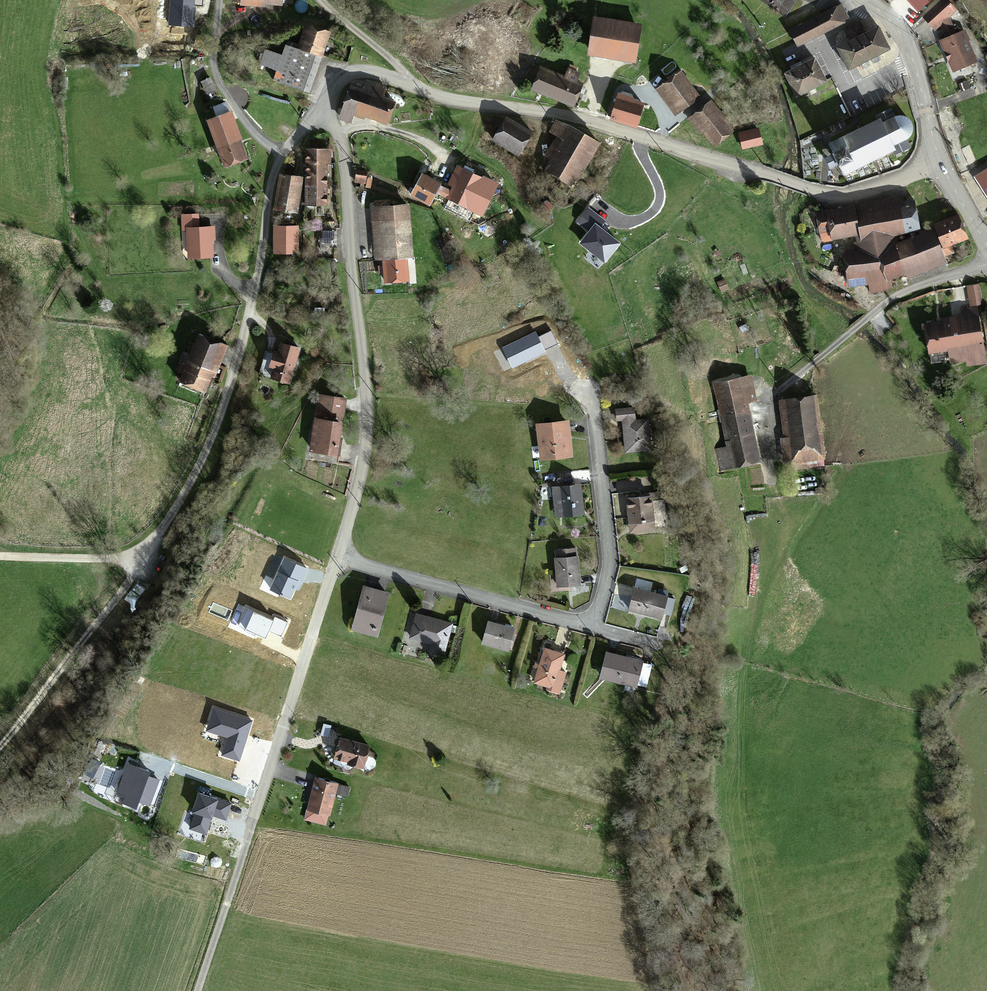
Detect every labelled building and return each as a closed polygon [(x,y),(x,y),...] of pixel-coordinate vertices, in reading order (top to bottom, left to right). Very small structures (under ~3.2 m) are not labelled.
[(239,2),(288,8),(289,0),(240,0),(239,2)] [(919,12),(931,0),(907,0),(919,12)] [(940,44),(945,56),(948,63),(950,62),(954,73),(975,65),(966,44),(967,43),(964,35),(955,38),(947,19),(958,6),(952,1),(952,0),(940,0),(923,19),(937,30),(941,26),(947,41),(940,44)] [(843,7),(792,32),(798,47),(838,27),(838,25),(849,19),(843,7)] [(320,65),(322,60),(320,59),(321,55),(328,32),(305,24),(297,45),(285,42),(280,57),(264,53),(264,50),(259,49),(255,64),(258,65),(257,68),(275,73),(272,83),(309,94),(312,95),(322,66),(320,65)] [(837,48),(849,71),(890,50),(879,28),(868,33),(863,24),(846,32),(851,42),(837,48)] [(637,60),(641,37),(634,32),(595,25),(590,53),(637,60)] [(801,69),(799,66),(795,67),(797,71),(786,77),(797,99),(826,86),(815,63),(803,68),(801,69)] [(557,102),(565,81),(543,73),(541,72),(539,78),(536,76),(533,82),(536,83),(533,93),(557,102)] [(576,110),(585,88),(579,85),(582,78),(568,73),(557,102),(576,110)] [(700,106),(677,74),(656,89),(678,121),(700,106)] [(398,106),(385,101),(389,90),(369,83),(365,92),(353,87),(345,111),(357,115),(390,128),(398,106)] [(636,129),(643,106),(618,99),(611,121),(636,129)] [(731,136),(708,106),(689,120),(712,150),(731,136)] [(353,124),(357,115),(345,111),(342,119),(353,124)] [(911,149),(907,140),(911,136),(913,133),(913,128),(911,124),(909,121),(905,119),(900,118),(897,120),(892,111),(877,118),(879,123),(861,131),(858,132),(831,145),(834,155),(826,159),(831,169),(839,165),(843,174),(894,152),(896,156),(911,149)] [(231,114),(212,122),(229,169),(249,161),(231,114)] [(533,134),(509,118),(495,140),(519,156),(533,134)] [(558,138),(540,167),(546,171),(575,127),(558,122),(551,133),(558,138)] [(601,143),(575,127),(546,171),(573,187),(583,172),(601,143)] [(739,136),(743,149),(762,144),(758,130),(739,136)] [(330,152),(309,151),(308,208),(329,208),(330,152)] [(486,180),(460,167),(447,196),(452,198),(448,207),(476,220),(480,212),(473,209),(486,180)] [(975,179),(986,199),(986,171),(975,179)] [(303,180),(283,176),(276,211),(296,215),(303,180)] [(425,178),(414,198),(432,207),(443,187),(425,178)] [(500,186),(486,180),(473,209),(480,212),(487,215),(500,186)] [(857,234),(860,247),(875,248),(880,247),(896,241),(895,235),(919,231),(914,204),(868,210),(867,203),(853,205),(854,207),(815,212),(818,232),(819,240),(822,242),(830,240),(830,239),(857,234)] [(384,226),(383,204),(375,205),(376,226),(384,226)] [(392,204),(383,204),(384,226),(386,261),(387,285),(411,284),(410,260),(413,260),(411,208),(392,209),(392,204)] [(210,245),(210,240),(215,240),(215,230),(209,231),(209,233),(209,231),(201,231),(200,216),(183,217),(184,232),(191,232),(192,258),(213,257),(212,245),(210,245)] [(934,233),(896,246),(896,241),(880,247),(875,248),(860,247),(861,251),(843,252),(844,276),(884,276),(886,282),(906,275),(944,261),(944,259),(954,255),(951,247),(968,241),(960,218),(959,217),(935,226),(943,249),(940,250),(934,233)] [(386,261),(384,226),(376,226),(377,262),(386,261)] [(277,228),(276,255),(298,256),(299,229),(277,228)] [(907,279),(946,265),(944,261),(906,275),(907,279)] [(967,287),(970,306),(981,304),(978,285),(967,287)] [(961,312),(963,321),(979,319),(978,309),(961,312)] [(963,321),(923,328),(928,356),(950,353),(952,365),(966,362),(964,350),(984,347),(979,319),(963,321)] [(226,348),(202,338),(182,385),(206,395),(226,348)] [(300,351),(284,347),(281,357),(267,353),(263,369),(276,373),(274,380),(290,385),(300,351)] [(984,347),(964,350),(966,362),(967,366),(986,363),(984,347)] [(745,379),(718,385),(729,441),(716,443),(722,472),(762,464),(745,379)] [(789,401),(795,464),(826,460),(820,397),(789,401)] [(348,403),(324,398),(312,451),(336,456),(348,403)] [(635,412),(619,413),(620,424),(629,424),(631,454),(653,452),(650,423),(637,424),(635,412)] [(568,424),(542,427),(546,460),(572,456),(568,424)] [(564,499),(555,500),(557,518),(592,514),(589,486),(563,489),(564,499)] [(554,489),(555,500),(564,499),(563,489),(554,489)] [(654,499),(632,501),(634,524),(640,524),(641,534),(657,533),(654,503),(654,499)] [(578,549),(558,551),(560,575),(561,585),(581,583),(578,549)] [(561,585),(560,575),(554,576),(556,591),(573,589),(573,584),(561,585)] [(390,595),(368,589),(361,614),(363,614),(361,622),(358,625),(380,632),(390,595)] [(670,600),(639,591),(632,612),(664,621),(670,600)] [(451,624),(418,615),(411,638),(432,643),(429,652),(442,656),(451,624)] [(517,630),(491,623),(486,644),(512,650),(517,630)] [(380,632),(358,625),(357,629),(380,636),(380,632)] [(635,651),(613,646),(608,669),(639,677),(644,656),(635,651)] [(566,655),(547,650),(542,670),(538,683),(563,690),(568,672),(561,671),(566,655)] [(371,746),(342,739),(337,757),(350,760),(358,762),(358,766),(366,768),(371,746)] [(338,785),(317,780),(309,808),(314,809),(311,820),(328,824),(338,785)]
